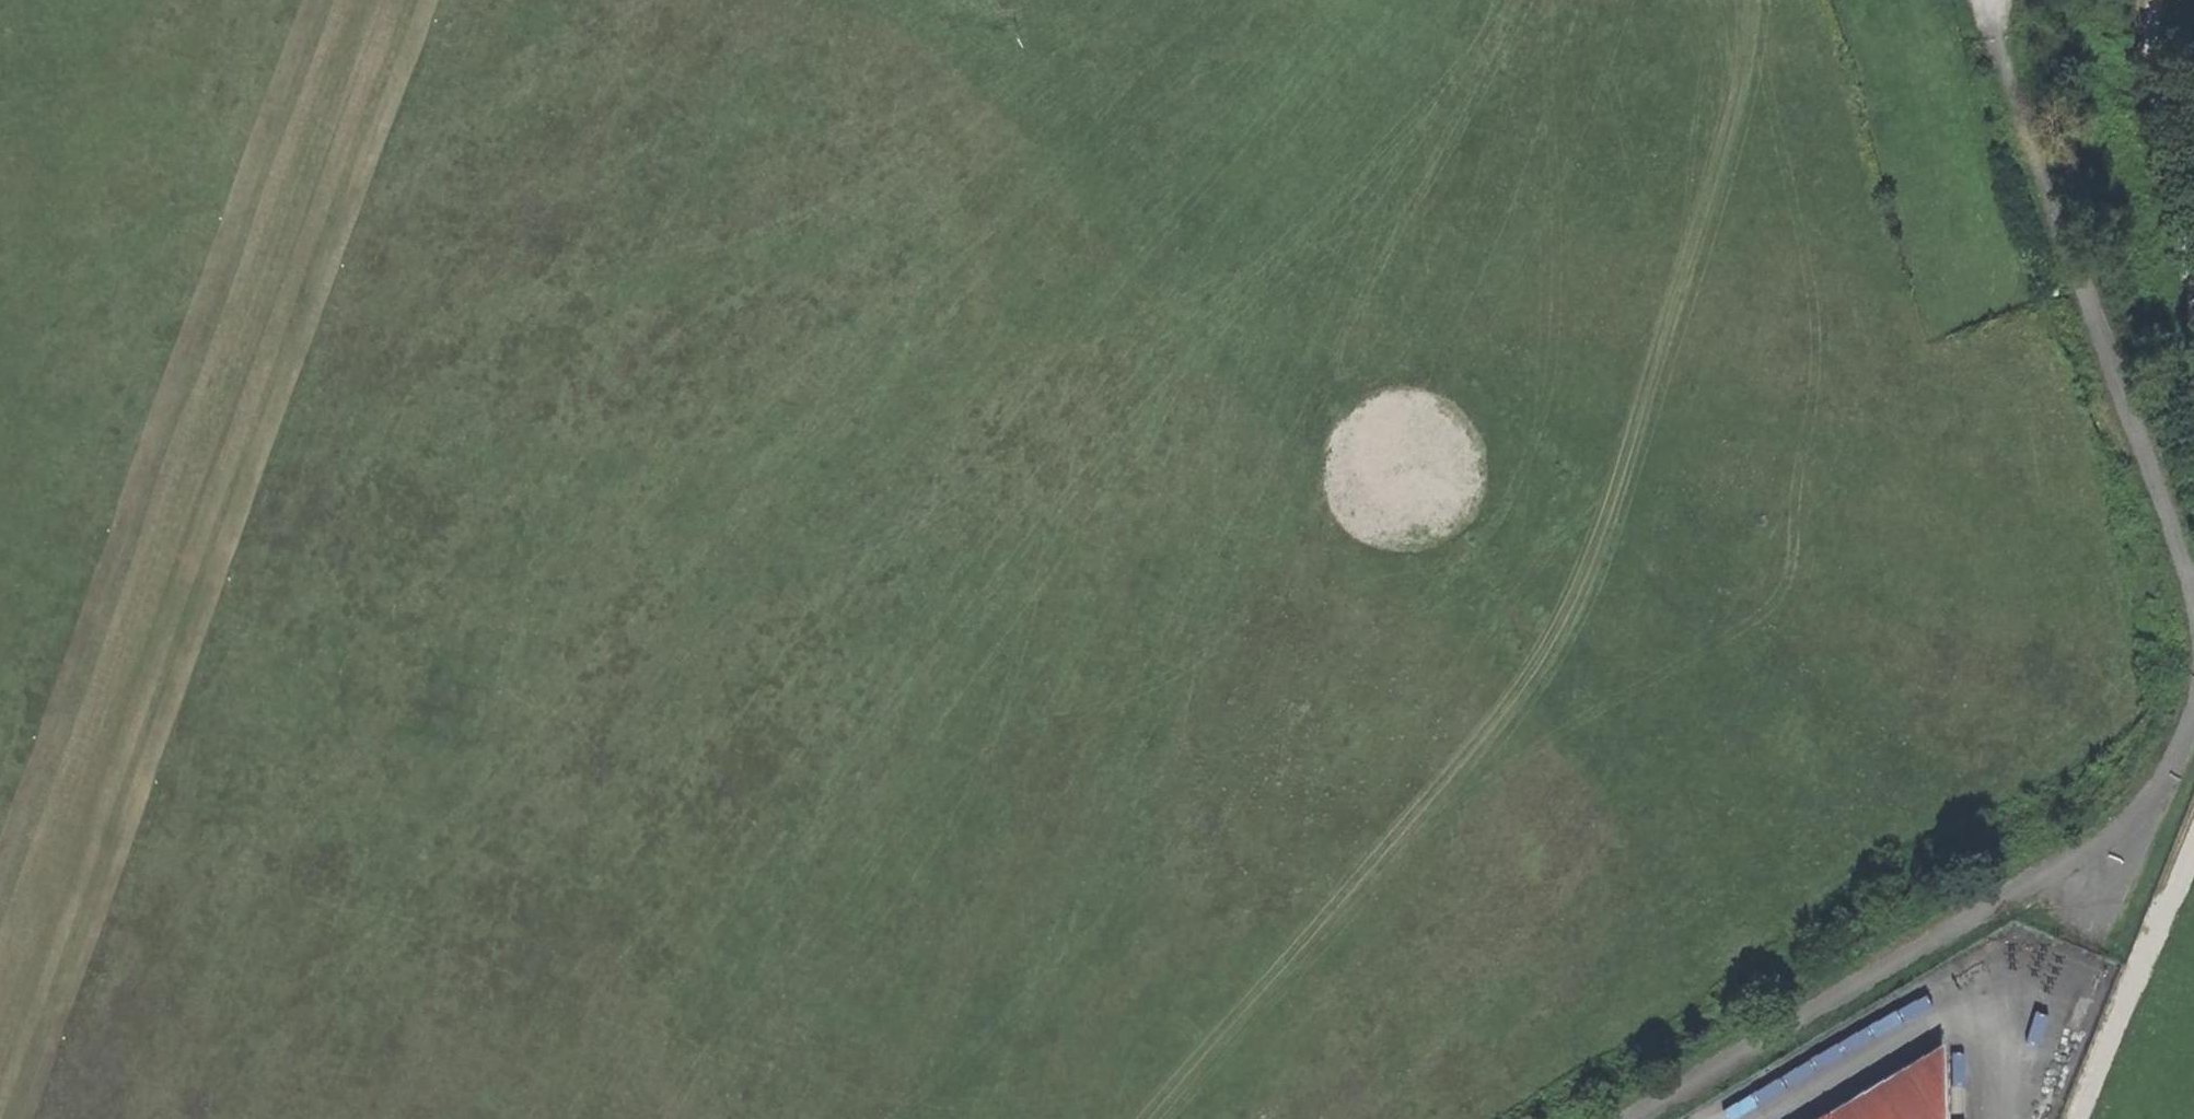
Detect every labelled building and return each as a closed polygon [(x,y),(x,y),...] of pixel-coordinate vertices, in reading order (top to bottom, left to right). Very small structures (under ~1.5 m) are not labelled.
[(1940,1049),(1823,1118),(1941,1118),(1940,1049)]
